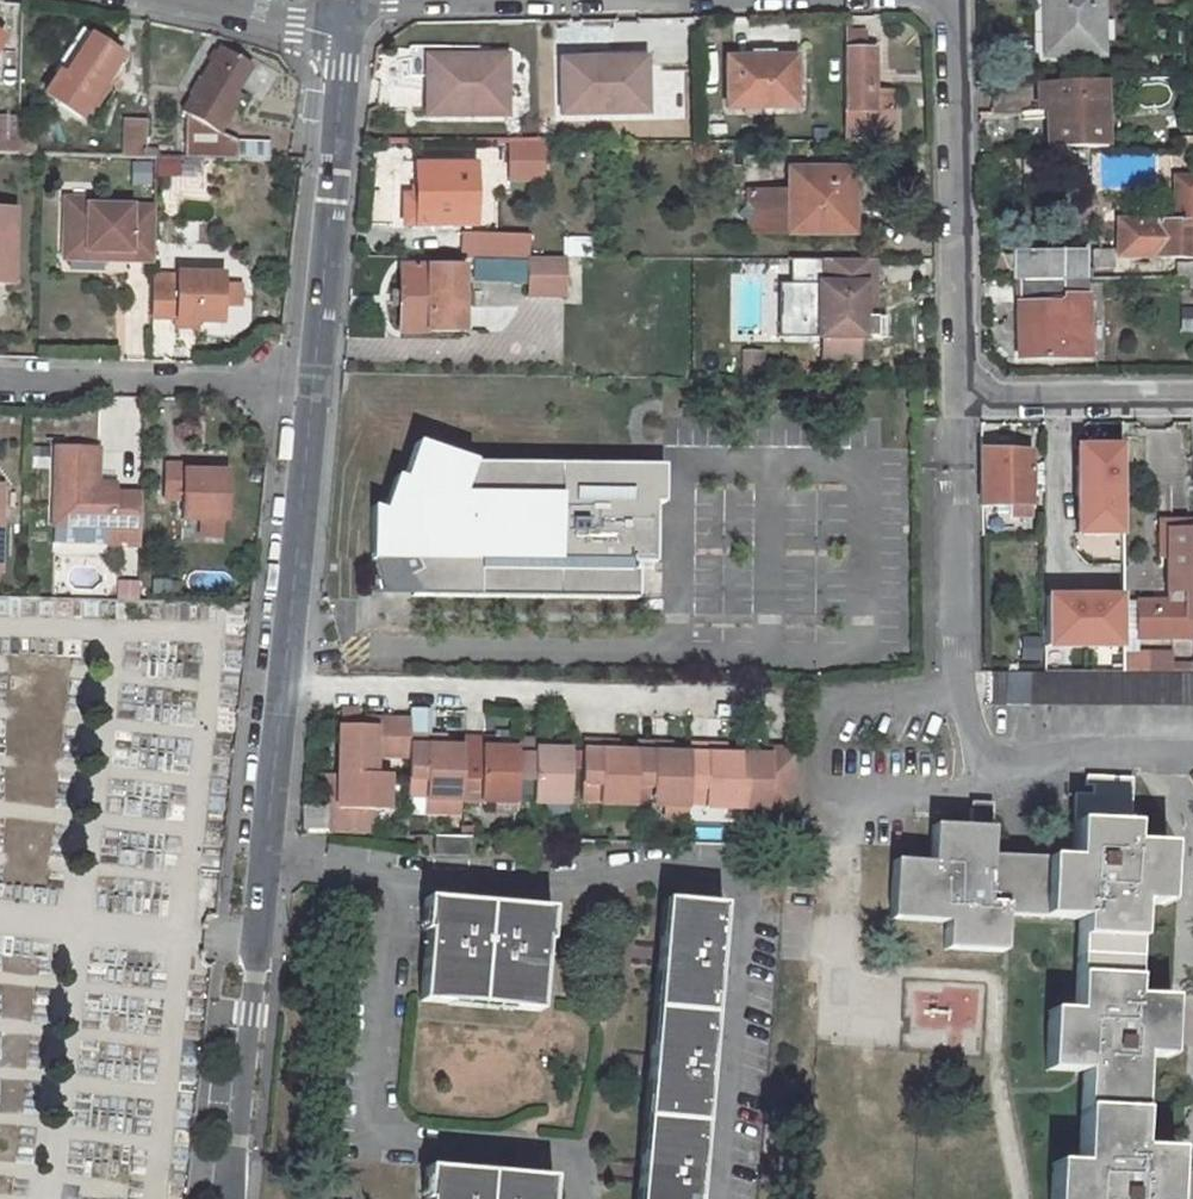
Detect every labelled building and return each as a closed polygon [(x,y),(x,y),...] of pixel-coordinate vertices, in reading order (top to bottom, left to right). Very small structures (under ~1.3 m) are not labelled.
[(1096,0),(1041,0),(1041,57),(1097,54),(1096,0)] [(81,117),(123,55),(95,38),(69,77),(63,73),(48,96),(81,117)] [(268,161),(269,143),(238,141),(222,133),(235,110),(229,107),(253,66),(223,50),(185,112),(188,114),(186,159),(268,161)] [(844,141),(893,141),(894,109),(871,109),(871,90),(871,50),(844,51),(844,141)] [(642,53),(604,54),(604,61),(604,67),(642,66),(642,53)] [(728,60),(728,108),(795,107),(795,58),(728,60)] [(425,120),(502,118),(502,59),(462,60),(462,67),(424,68),(425,120)] [(424,68),(462,67),(462,60),(424,61),(424,68)] [(604,61),(559,62),(560,116),(644,114),(642,66),(604,67),(604,61)] [(1104,81),(1053,82),(1054,108),(1056,149),(1106,148),(1104,81)] [(1054,108),(1053,82),(1037,83),(1039,109),(1046,109),(1047,149),(1056,149),(1054,108)] [(894,109),(894,89),(871,90),(871,109),(894,109)] [(17,154),(18,118),(0,118),(0,154),(17,154)] [(125,122),(125,157),(145,157),(146,122),(125,122)] [(543,140),(512,140),(512,155),(543,156),(543,140)] [(183,175),(181,155),(157,156),(158,177),(183,175)] [(1134,187),(1139,161),(1114,157),(1110,183),(1134,187)] [(415,165),(417,165),(417,160),(404,161),(401,171),(401,184),(405,197),(416,197),(415,165)] [(405,197),(405,223),(475,224),(474,165),(451,165),(451,161),(434,160),(434,165),(417,165),(415,165),(416,197),(405,197)] [(133,161),(133,185),(153,185),(153,161),(133,161)] [(765,232),(793,233),(844,233),(844,197),(852,197),(852,169),(788,168),(787,189),(743,189),(743,203),(733,211),(744,221),(749,218),(765,232)] [(1129,243),(1129,256),(1192,257),(1192,186),(1174,186),(1175,221),(1116,221),(1116,243),(1129,243)] [(155,260),(156,207),(91,205),(90,199),(67,198),(65,250),(130,251),(130,259),(155,260)] [(0,208),(0,283),(15,284),(17,208),(0,208)] [(744,221),(744,234),(765,232),(749,218),(744,221)] [(482,231),(481,255),(518,256),(518,233),(482,231)] [(1129,256),(1129,243),(1116,243),(1117,256),(1129,256)] [(130,251),(65,250),(65,257),(130,259),(130,251)] [(1084,279),(1084,254),(1013,256),(1013,280),(1084,279)] [(481,259),(476,259),(476,277),(506,277),(506,256),(481,255),(481,259)] [(532,259),(530,259),(518,259),(518,256),(506,256),(506,277),(531,277),(532,259)] [(567,256),(532,256),(532,259),(531,277),(531,293),(567,294),(567,256)] [(874,258),(821,257),(821,281),(818,281),(796,290),(816,338),(821,336),(824,335),(853,335),(885,335),(886,315),(874,314),(865,314),(865,283),(874,283),(874,258)] [(402,290),(394,290),(394,304),(402,304),(402,329),(465,328),(464,305),(474,305),(473,291),(466,290),(465,266),(402,266),(402,290)] [(178,286),(154,286),(154,318),(177,318),(177,321),(198,322),(224,322),(225,274),(179,273),(178,286)] [(874,314),(874,283),(865,283),(865,314),(874,314)] [(1086,357),(1087,302),(1073,302),(1073,283),(1021,284),(1022,304),(1019,304),(1017,358),(1086,357)] [(177,321),(177,329),(198,329),(198,322),(177,321)] [(853,335),(824,335),(821,336),(821,352),(853,352),(853,335)] [(413,595),(632,598),(633,569),(626,569),(625,561),(650,561),(650,503),(659,503),(660,465),(470,463),(412,442),(400,476),(392,474),(378,510),(368,507),(367,559),(372,559),(377,589),(400,577),(413,595)] [(140,545),(142,493),(115,493),(97,492),(97,483),(98,448),(56,447),(54,524),(112,526),(112,544),(140,545)] [(1119,492),(1119,448),(1105,448),(1104,461),(1075,461),(1075,492),(1119,492)] [(1104,461),(1105,448),(1075,448),(1075,461),(1104,461)] [(1031,516),(1030,452),(979,451),(980,504),(1011,504),(1011,516),(1031,516)] [(185,465),(166,464),(165,499),(183,500),(182,519),(226,521),(227,473),(205,472),(185,471),(185,465)] [(115,484),(97,483),(97,492),(115,493),(115,484)] [(1120,535),(1119,492),(1075,492),(1075,517),(1105,517),(1105,535),(1120,535)] [(1011,504),(980,504),(980,505),(980,517),(1011,516),(1011,504)] [(1075,535),(1105,535),(1105,517),(1075,517),(1075,535)] [(1192,645),(1192,609),(1192,532),(1165,532),(1165,607),(1136,606),(1135,643),(1192,645)] [(140,601),(142,581),(120,578),(117,598),(140,601)] [(1061,627),(1061,599),(1043,598),(1043,627),(1061,627)] [(1061,627),(1043,627),(1043,648),(1082,648),(1082,599),(1061,599),(1061,627)] [(1102,599),(1082,599),(1082,648),(1121,648),(1120,627),(1102,627),(1102,599)] [(1102,599),(1102,627),(1120,627),(1120,599),(1102,599)] [(1121,672),(1151,673),(1151,657),(1121,657),(1121,672)] [(1170,658),(1151,657),(1151,673),(1170,673),(1170,658)] [(344,711),(343,728),(358,728),(359,712),(344,711)] [(387,756),(408,758),(409,739),(409,723),(388,722),(388,729),(358,728),(343,728),(340,728),(339,776),(374,776),(374,750),(387,751),(387,756)] [(428,740),(409,739),(408,758),(408,777),(407,797),(425,797),(425,801),(460,803),(461,780),(463,750),(444,749),(428,748),(428,740)] [(444,740),(428,740),(428,748),(444,749),(444,740)] [(495,757),(484,758),(485,740),(463,740),(463,750),(461,780),(480,780),(480,802),(515,803),(516,782),(517,750),(496,749),(495,757)] [(495,757),(496,749),(496,740),(485,740),(484,758),(495,757)] [(549,759),(537,758),(538,742),(518,741),(517,750),(516,782),(534,783),(534,804),(568,805),(570,752),(549,751),(549,753),(549,759)] [(549,751),(550,742),(538,742),(537,758),(549,759),(549,753),(549,751)] [(635,804),(636,755),(617,754),(602,754),(602,746),(583,745),(581,803),(599,804),(599,806),(635,808),(635,804)] [(602,754),(617,754),(617,746),(602,746),(602,754)] [(655,748),(636,747),(636,755),(635,804),(651,805),(651,808),(665,809),(687,810),(686,806),(688,757),(669,756),(655,756),(655,748)] [(670,748),(655,748),(655,756),(669,756),(670,748)] [(708,749),(689,749),(688,757),(686,806),(705,807),(704,811),(741,812),(743,759),(724,758),(708,758),(708,749)] [(724,750),(708,749),(708,758),(724,758),(724,750)] [(793,813),(799,754),(770,753),(770,760),(755,760),(743,759),(741,812),(793,813)] [(374,776),(339,776),(338,794),(338,810),(332,810),(331,836),(372,837),(373,813),(387,813),(387,776),(374,776)] [(944,948),(1001,950),(1003,912),(1079,915),(1074,1009),(1050,1008),(1048,1066),(1085,1067),(1080,1162),(1053,1161),(1051,1198),(1172,1198),(1175,1151),(1138,1148),(1143,1055),(1169,1055),(1172,997),(1135,995),(1139,902),(1164,903),(1166,847),(1134,845),(1136,779),(1090,776),(1089,785),(1097,786),(1097,794),(1074,792),(1069,861),(988,857),(990,810),(969,809),(968,827),(931,825),(929,867),(891,864),(889,919),(946,920),(944,948)] [(460,803),(425,801),(424,815),(459,817),(460,803)] [(687,810),(665,809),(665,821),(686,822),(687,810)] [(432,838),(431,856),(466,859),(467,839),(432,838)] [(423,936),(418,1002),(537,1013),(543,946),(548,946),(551,912),(422,900),(418,935),(423,936)] [(635,1198),(693,1198),(721,911),(663,904),(635,1198)] [(552,1182),(423,1170),(419,1198),(550,1198),(552,1182)]
